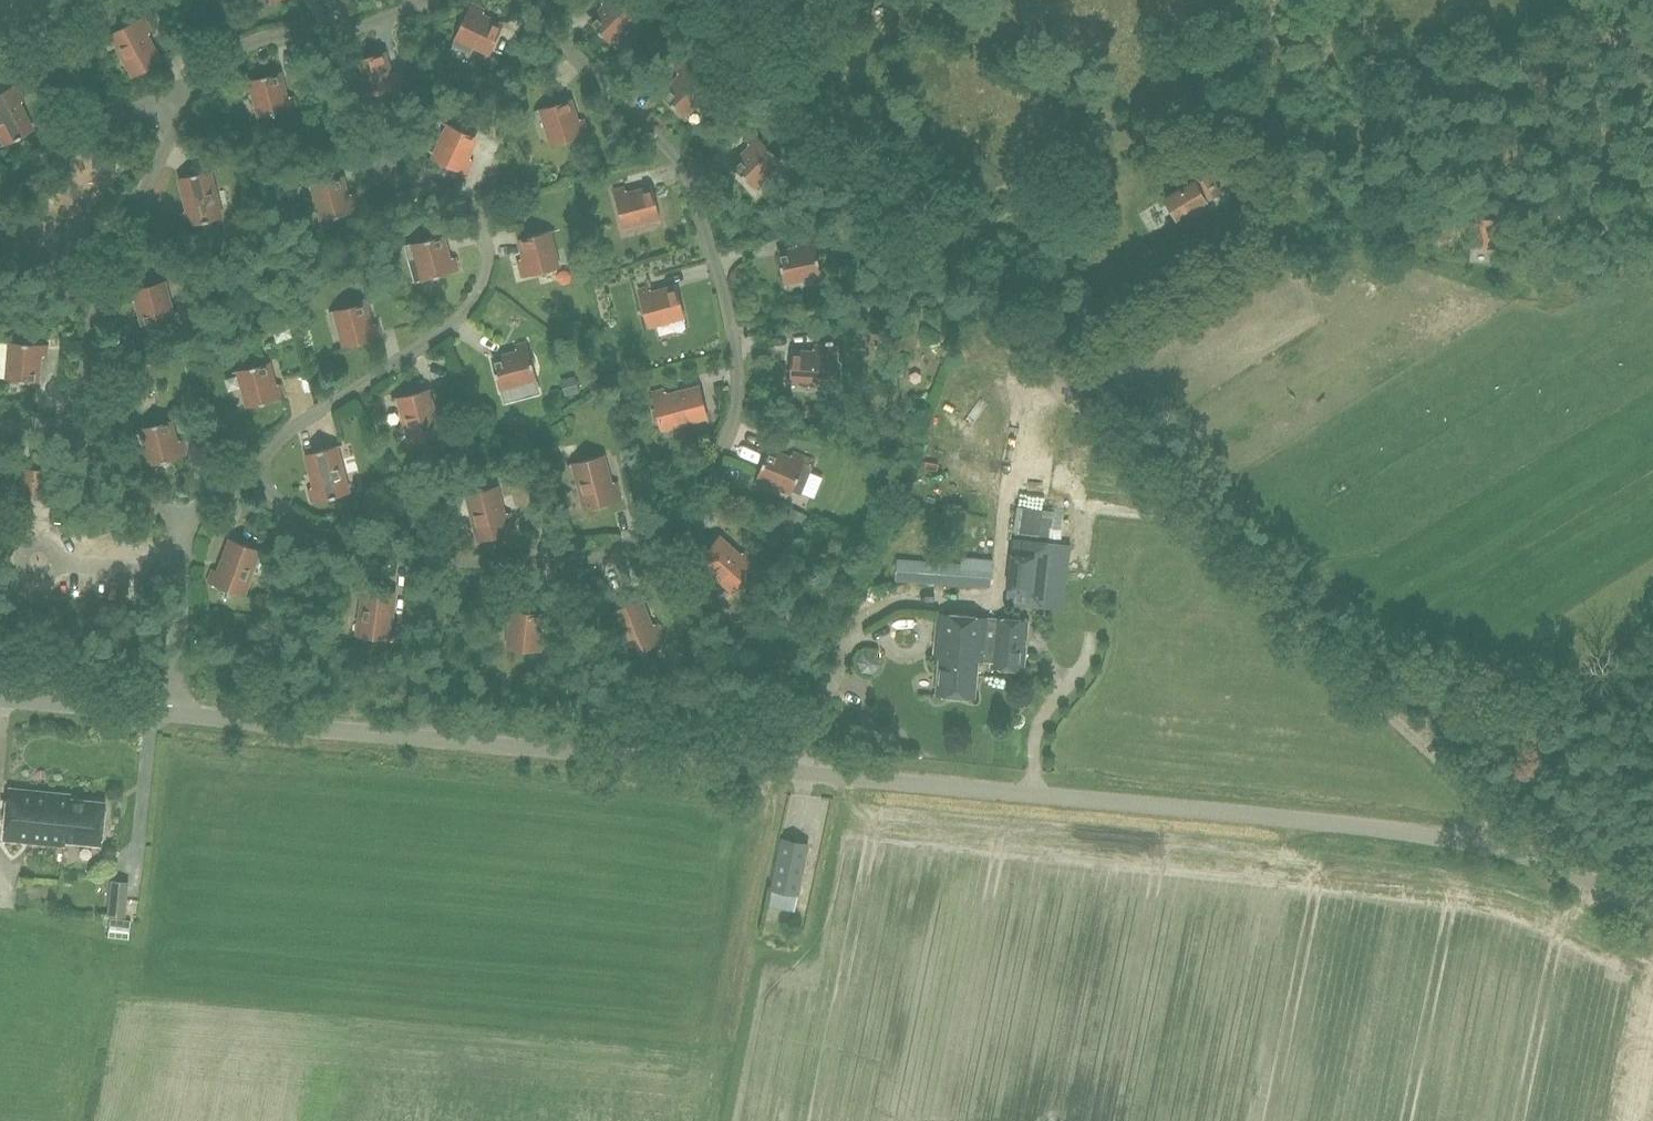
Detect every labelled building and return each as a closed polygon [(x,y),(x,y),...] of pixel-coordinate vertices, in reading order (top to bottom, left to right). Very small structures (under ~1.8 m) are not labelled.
[(610,4),(592,23),(610,41),(622,29),(626,29),(634,21),(634,17),(636,15),(621,0),(606,0),(610,4)] [(490,50),(501,27),(478,16),(482,7),(472,2),(466,15),(463,16),(458,27),(459,30),(457,34),(458,35),(453,44),(470,52),(474,50),(477,44),(490,50)] [(136,74),(159,62),(143,32),(151,27),(145,16),(114,32),(136,74)] [(382,53),(358,59),(367,95),(372,93),(375,96),(386,93),(388,89),(402,85),(399,75),(389,78),(382,53)] [(676,70),(683,76),(665,95),(683,113),(709,87),(706,84),(706,80),(698,72),(694,72),(683,62),(676,70)] [(294,96),(285,98),(278,73),(253,80),(262,115),(267,114),(270,116),(281,113),(283,110),(297,106),(294,96)] [(23,94),(17,83),(4,90),(0,89),(0,126),(9,142),(31,131),(19,107),(28,103),(23,94)] [(568,100),(544,108),(555,143),(559,142),(562,144),(573,140),(575,137),(589,132),(586,122),(576,125),(568,100)] [(464,160),(475,136),(451,126),(436,159),(440,161),(441,164),(452,169),(455,168),(468,174),(473,164),(464,160)] [(735,166),(753,184),(779,158),(754,133),(747,140),(754,147),(735,166)] [(1202,202),(1221,190),(1203,159),(1187,169),(1194,181),(1166,198),(1177,217),(1192,208),(1195,214),(1206,207),(1202,202)] [(215,218),(219,217),(208,171),(183,177),(191,210),(181,213),(184,225),(198,222),(202,224),(213,221),(215,218)] [(325,218),(359,209),(357,199),(347,202),(340,177),(315,183),(325,218)] [(625,187),(615,189),(624,224),(659,215),(652,190),(627,196),(625,187)] [(1494,248),(1495,220),(1472,219),(1471,247),(1494,248)] [(45,232),(57,245),(67,235),(55,222),(45,232)] [(547,232),(522,238),(528,261),(519,264),(522,276),(556,267),(547,232)] [(416,243),(425,278),(460,269),(457,259),(448,262),(441,236),(416,243)] [(779,254),(785,279),(821,272),(813,237),(803,239),(805,248),(779,254)] [(1491,251),(1483,261),(1496,272),(1505,262),(1491,251)] [(142,287),(128,291),(130,301),(140,298),(146,324),(171,317),(162,282),(158,283),(155,281),(144,284),(142,287)] [(639,289),(648,323),(684,313),(677,289),(652,295),(649,286),(639,289)] [(363,303),(338,310),(347,345),(382,336),(379,326),(370,329),(363,303)] [(18,342),(14,342),(10,378),(36,381),(38,355),(48,355),(49,345),(35,344),(32,341),(21,340),(18,342)] [(533,356),(529,354),(526,342),(516,344),(519,354),(494,361),(500,386),(535,376),(535,373),(536,368),(533,356)] [(819,355),(793,353),(791,379),(838,382),(838,378),(841,375),(842,363),(839,359),(839,346),(820,345),(819,355)] [(242,370),(251,405),(285,396),(283,386),(273,389),(267,363),(242,370)] [(665,388),(652,392),(656,408),(651,409),(654,421),(660,419),(661,426),(707,414),(700,389),(667,398),(665,388)] [(426,390),(401,397),(414,442),(418,441),(422,443),(432,440),(434,437),(448,433),(444,420),(435,423),(426,390)] [(169,421),(144,427),(153,463),(157,462),(161,464),(172,461),(173,458),(187,454),(185,444),(175,447),(169,421)] [(334,447),(309,453),(318,486),(308,489),(312,501),(346,493),(334,447)] [(793,462),(769,452),(759,475),(801,493),(815,460),(797,453),(793,462)] [(610,489),(601,456),(576,462),(588,508),(592,507),(596,509),(607,506),(608,503),(622,499),(619,487),(610,489)] [(46,498),(49,470),(23,467),(20,495),(46,498)] [(494,487),(470,493),(482,539),(486,538),(489,540),(500,537),(502,533),(516,530),(512,517),(503,520),(494,487)] [(1050,537),(1054,511),(1017,506),(1013,532),(1050,537)] [(1069,515),(1065,554),(1084,556),(1088,517),(1069,515)] [(718,538),(701,557),(735,589),(738,586),(742,586),(750,577),(750,574),(759,563),(750,554),(743,561),(718,538)] [(1006,601),(1029,603),(1044,605),(1051,542),(1012,538),(1011,552),(1006,589),(1007,589),(1006,601)] [(234,540),(222,572),(212,569),(208,581),(241,593),(258,549),(234,540)] [(990,587),(992,560),(962,558),(962,564),(941,562),(941,555),(927,554),(927,561),(897,559),(896,579),(990,587)] [(393,591),(367,588),(361,634),(396,639),(398,626),(388,625),(393,591)] [(615,610),(633,653),(637,652),(640,653),(651,649),(652,645),(666,640),(661,628),(651,631),(638,600),(615,610)] [(540,613),(515,611),(511,647),(547,651),(548,640),(538,640),(540,613)] [(989,620),(989,617),(938,613),(935,656),(941,657),(938,694),(976,697),(980,660),(993,661),(992,667),(1025,670),(1030,621),(997,618),(996,620),(989,620)] [(197,647),(206,648),(207,639),(198,639),(197,647)] [(9,788),(4,839),(64,846),(65,842),(101,845),(105,801),(69,798),(70,794),(9,788)] [(798,895),(809,844),(782,838),(772,889),(798,895)] [(107,915),(126,917),(130,881),(111,879),(107,915)]
